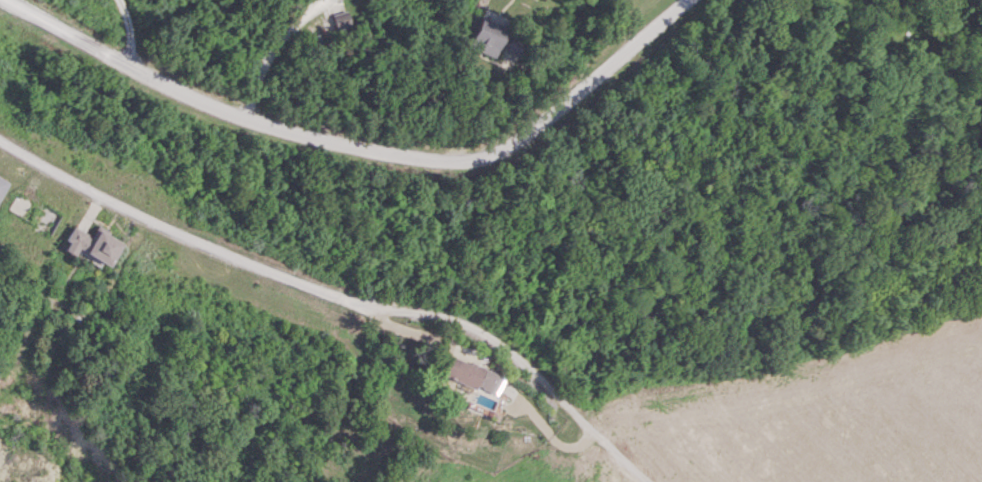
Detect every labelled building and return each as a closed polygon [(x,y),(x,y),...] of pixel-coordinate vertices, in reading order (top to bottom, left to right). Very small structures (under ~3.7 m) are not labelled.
[(494,58),(506,27),(480,16),(467,47),(494,58)] [(518,55),(523,43),(511,38),(506,50),(518,55)] [(17,215),(28,204),(19,195),(8,206),(17,215)] [(96,229),(93,236),(72,226),(61,249),(74,255),(77,249),(109,264),(120,240),(96,229)] [(499,376),(449,355),(441,374),(491,394),(499,376)]
